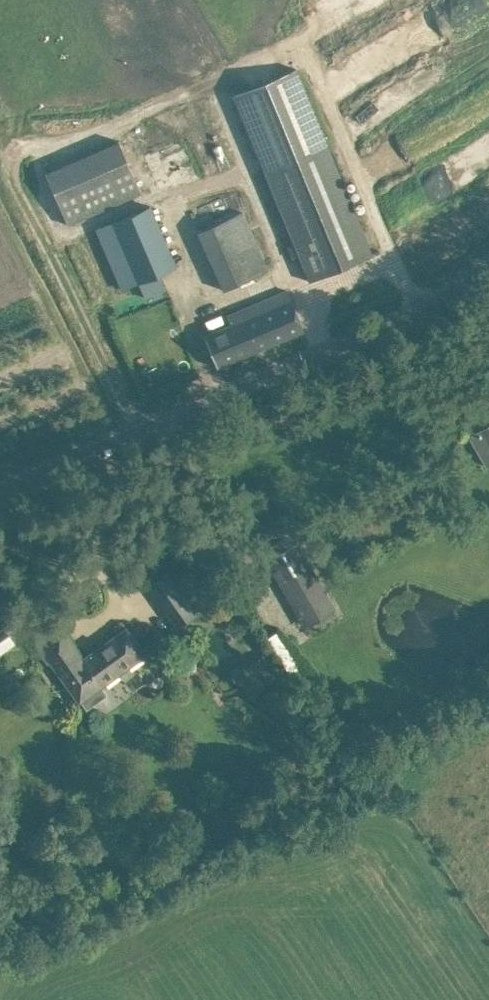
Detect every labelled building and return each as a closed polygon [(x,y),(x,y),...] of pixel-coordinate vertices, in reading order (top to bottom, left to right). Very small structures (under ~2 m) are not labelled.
[(297,67),(232,94),(262,167),(309,281),(373,253),(327,141),(297,67)] [(142,192),(119,140),(46,172),(68,223),(142,192)] [(104,223),(95,227),(122,289),(131,285),(139,281),(162,271),(176,264),(148,204),(104,223)] [(268,269),(241,210),(209,225),(236,284),(268,269)] [(169,280),(149,288),(167,333),(187,325),(169,280)] [(230,324),(204,334),(205,339),(209,348),(216,364),(217,367),(219,366),(304,330),(297,312),(288,292),(227,318),(230,324)] [(481,454),(486,464),(488,463),(488,426),(471,436),(481,454)] [(298,542),(266,560),(304,626),(336,607),(298,542)] [(16,628),(4,610),(0,612),(0,639),(16,628)] [(60,627),(36,644),(48,661),(50,660),(75,695),(80,702),(146,654),(127,627),(83,658),(60,627)] [(303,671),(277,630),(266,637),(292,679),(303,671)]
